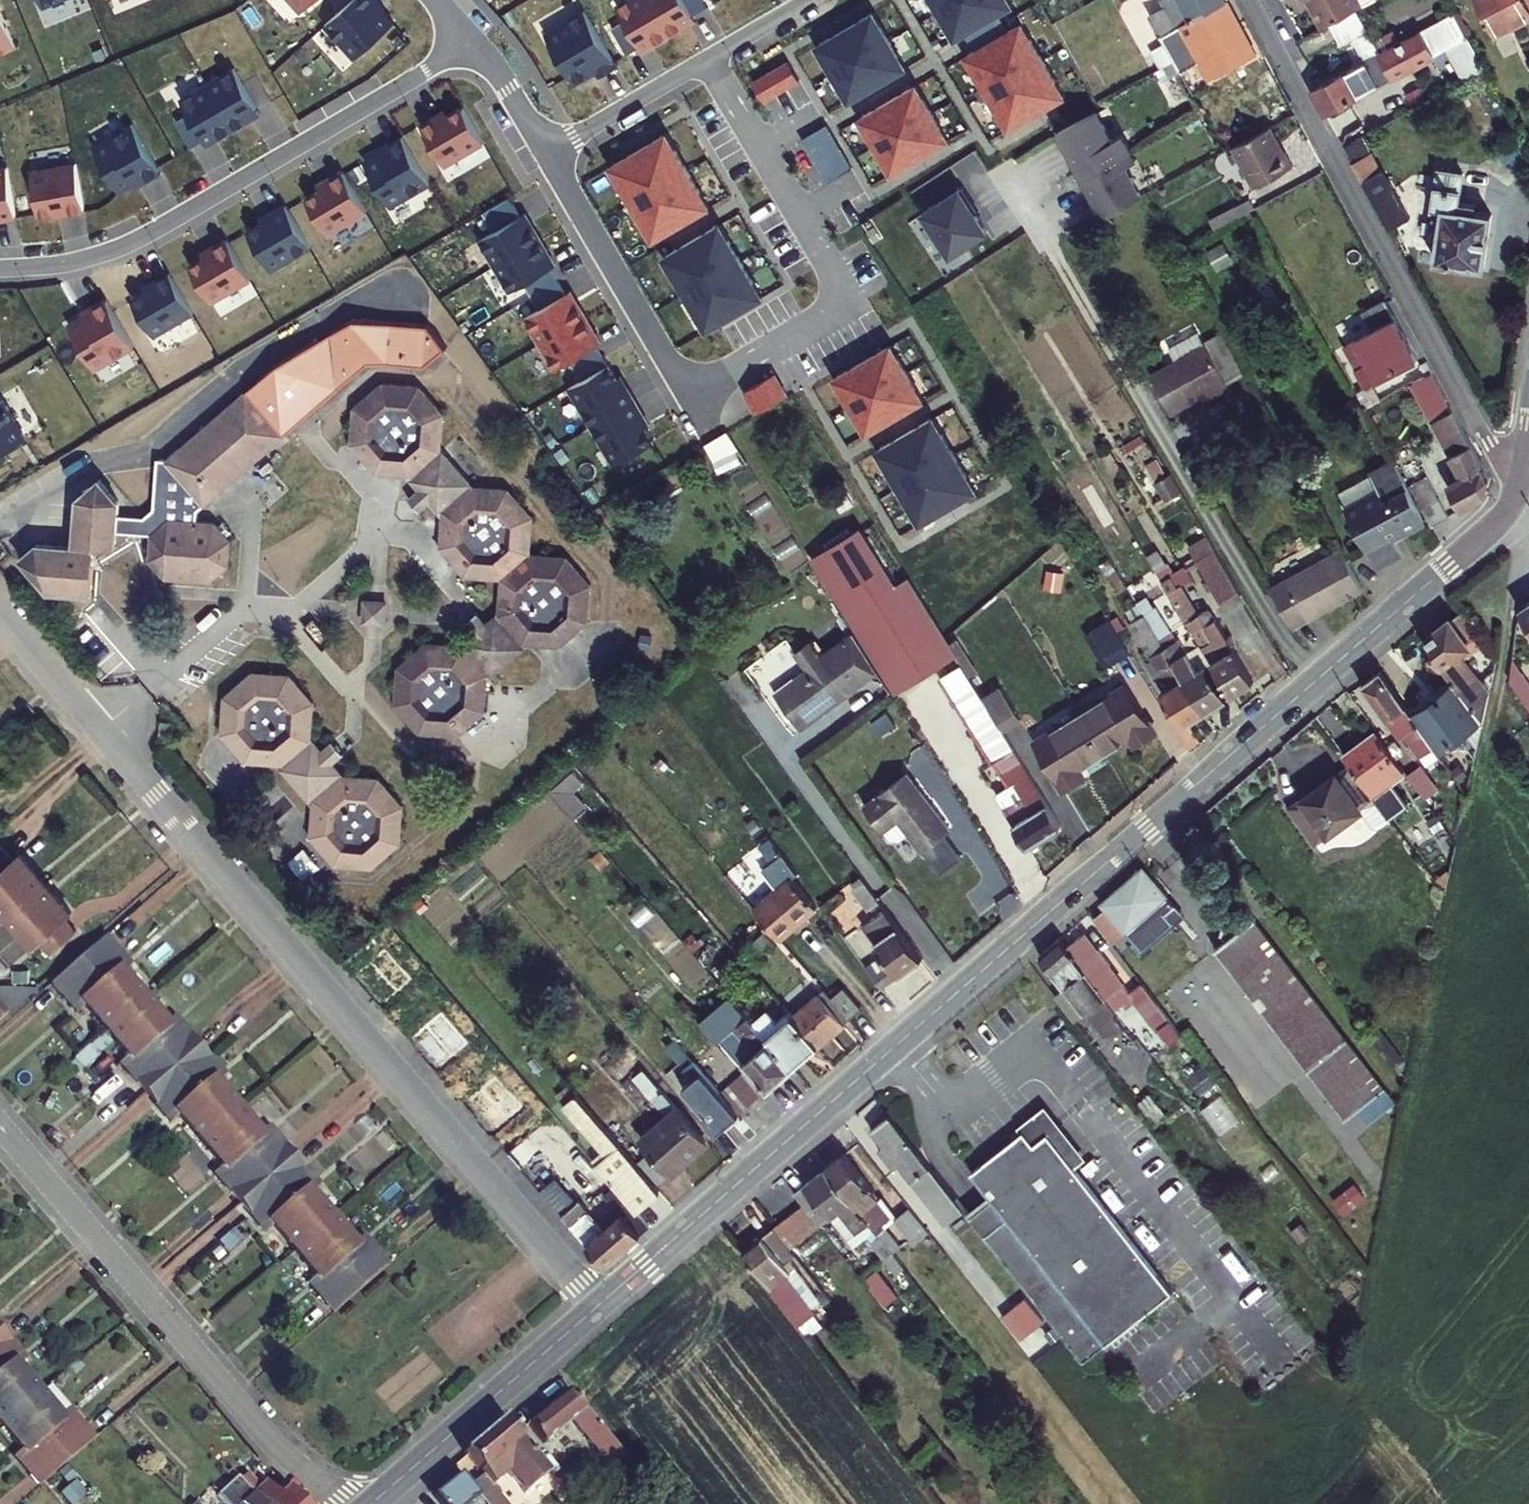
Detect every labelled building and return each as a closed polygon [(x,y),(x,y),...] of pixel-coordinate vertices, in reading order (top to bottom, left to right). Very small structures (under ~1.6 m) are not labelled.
[(43,9),(65,0),(40,0),(43,9)] [(397,26),(385,13),(388,10),(379,0),(357,0),(327,27),(358,61),(397,26)] [(616,3),(643,50),(696,19),(685,0),(621,0),(616,3)] [(958,35),(968,29),(1006,7),(1015,1),(1014,0),(938,0),(958,35)] [(1216,0),(1171,0),(1179,16),(1173,19),(1178,28),(1193,19),(1219,4),(1216,0)] [(1354,14),(1347,0),(1296,0),(1300,8),(1304,5),(1318,33),(1354,14)] [(1527,0),(1479,0),(1496,33),(1528,15),(1528,3),(1527,0)] [(1248,56),(1228,18),(1219,4),(1193,19),(1202,32),(1186,41),(1205,78),(1248,56)] [(1006,7),(968,29),(978,47),(1016,24),(1006,7)] [(877,8),(818,43),(851,98),(909,64),(877,8)] [(584,9),(544,32),(574,82),(597,69),(600,74),(617,64),(584,9)] [(0,10),(0,60),(17,52),(0,10)] [(1016,24),(978,47),(969,52),(1012,126),(1068,92),(1024,19),(1016,24)] [(1440,46),(1428,24),(1388,46),(1391,52),(1384,56),(1392,72),(1440,46)] [(1299,56),(1306,69),(1327,57),(1320,44),(1299,56)] [(1384,56),(1372,63),(1381,79),(1392,72),(1384,56)] [(791,59),(755,80),(766,98),(801,77),(791,59)] [(1356,72),(1352,64),(1311,87),(1324,111),(1381,79),(1372,63),(1356,72)] [(237,70),(184,102),(211,148),(264,116),(237,70)] [(920,81),(861,115),(894,170),(952,136),(920,81)] [(487,145),(465,108),(451,117),(448,112),(423,127),(447,168),(487,145)] [(1092,110),(1055,133),(1106,218),(1144,197),(1127,169),(1138,163),(1119,132),(1109,139),(1092,110)] [(803,137),(828,180),(853,165),(828,122),(803,137)] [(136,126),(96,149),(123,194),(137,186),(139,189),(164,175),(136,126)] [(1269,130),(1234,149),(1256,188),(1294,168),(1285,152),(1282,154),(1269,130)] [(669,131),(613,164),(656,238),(712,204),(669,131)] [(381,155),(367,164),(393,209),(433,185),(404,137),(379,152),(381,155)] [(1372,165),(1363,148),(1349,156),(1358,173),(1372,165)] [(1457,190),(1460,160),(1437,158),(1431,205),(1441,206),(1435,252),(1487,258),(1494,200),(1474,198),(1475,192),(1457,190)] [(34,174),(42,217),(57,214),(58,218),(88,213),(79,166),(34,174)] [(1,218),(2,222),(18,219),(9,170),(0,172),(0,218),(1,218)] [(323,192),(309,200),(330,236),(370,213),(346,172),(320,187),(323,192)] [(968,192),(927,217),(955,264),(992,242),(978,219),(983,217),(968,192)] [(1256,210),(1251,200),(1211,222),(1216,232),(1256,210)] [(266,224),(252,232),(275,271),(314,249),(288,206),(263,220),(266,224)] [(529,213),(488,238),(518,289),(559,265),(529,213)] [(722,221),(666,254),(709,327),(765,295),(722,221)] [(208,259),(193,268),(215,304),(254,281),(230,240),(205,255),(208,259)] [(150,294),(136,302),(157,338),(197,315),(173,274),(148,289),(150,294)] [(575,291),(534,315),(564,367),(605,343),(575,291)] [(1353,308),(1365,329),(1341,342),(1346,350),(1353,346),(1369,376),(1410,354),(1389,315),(1377,295),(1353,308)] [(87,318),(72,327),(99,372),(138,348),(110,300),(85,315),(87,318)] [(1240,376),(1217,337),(1145,377),(1167,417),(1240,376)] [(897,358),(841,392),(874,446),(931,412),(897,358)] [(1422,367),(1417,358),(1397,369),(1402,378),(1407,375),(1412,373),(1422,367)] [(612,364),(573,388),(618,464),(658,441),(649,427),(653,425),(624,376),(620,378),(612,364)] [(484,618),(476,609),(463,620),(471,629),(457,640),(425,637),(395,662),(391,698),(419,730),(453,732),(454,736),(489,706),(491,678),(485,670),(523,639),(530,647),(556,649),(593,618),(590,616),(593,586),(564,551),(527,549),(531,514),(506,485),(472,482),(441,443),(443,412),(416,381),(381,377),(352,401),(349,438),(344,440),(371,472),(403,474),(409,468),(420,482),(412,489),(423,502),(431,495),(442,507),(438,510),(435,546),(460,575),(464,570),(498,574),(495,609),(484,618)] [(68,539),(29,536),(12,550),(43,586),(87,590),(91,541),(111,543),(113,526),(121,527),(121,536),(136,537),(137,529),(148,530),(146,557),(162,574),(206,578),(226,561),(229,538),(226,534),(228,531),(220,520),(217,523),(213,519),(198,518),(198,509),(282,436),(245,390),(165,460),(154,458),(151,502),(141,511),(114,509),(114,496),(94,473),(72,491),(68,539)] [(1485,477),(1442,398),(1424,409),(1460,479),(1444,488),(1457,512),(1478,500),(1485,477)] [(30,442),(7,402),(0,406),(0,459),(30,442)] [(941,429),(885,463),(918,517),(974,483),(941,429)] [(729,433),(705,442),(715,472),(740,464),(729,433)] [(1400,492),(1387,468),(1363,481),(1373,499),(1340,517),(1371,572),(1396,558),(1387,540),(1418,523),(1400,492)] [(1400,492),(1418,523),(1422,532),(1441,521),(1419,482),(1400,492)] [(1358,591),(1336,553),(1268,592),(1289,629),(1358,591)] [(1241,598),(1223,569),(1205,580),(1223,609),(1241,598)] [(951,670),(891,574),(845,603),(904,699),(951,670)] [(383,620),(385,598),(363,596),(361,618),(383,620)] [(1143,650),(1170,636),(1149,596),(1122,610),(1143,650)] [(1515,617),(1528,639),(1528,608),(1515,617)] [(1251,686),(1212,621),(1202,627),(1211,642),(1201,648),(1231,698),(1251,686)] [(1131,658),(1110,627),(1094,637),(1114,669),(1131,658)] [(1459,629),(1419,656),(1450,702),(1474,737),(1480,706),(1456,670),(1477,655),(1459,629)] [(1196,670),(1178,640),(1164,648),(1203,712),(1226,698),(1205,664),(1196,670)] [(818,676),(786,700),(813,736),(859,700),(859,699),(887,679),(864,643),(834,665),(822,649),(806,660),(818,676)] [(1164,648),(1149,657),(1167,688),(1159,693),(1180,726),(1175,730),(1192,757),(1201,750),(1184,723),(1203,712),(1164,648)] [(214,690),(211,722),(207,724),(237,759),(265,761),(272,756),(305,795),(299,799),(297,827),(328,863),(330,858),(363,860),(395,834),(397,800),(371,769),(338,767),(327,755),(335,746),(325,733),(315,741),(305,728),(307,694),(283,666),(245,662),(214,690)] [(968,668),(950,679),(993,749),(1011,738),(995,710),(968,668)] [(1528,727),(1528,720),(1500,676),(1498,688),(1526,729),(1528,727)] [(1151,732),(1121,682),(1075,710),(1098,748),(1124,733),(1131,744),(1151,732)] [(1416,745),(1375,685),(1358,697),(1399,757),(1416,745)] [(1031,732),(1012,700),(995,710),(1011,738),(1013,742),(1031,732)] [(1474,737),(1450,702),(1410,731),(1435,766),(1460,748),(1470,763),(1474,737)] [(1098,748),(1075,710),(1027,737),(1058,788),(1079,775),(1072,763),(1098,748)] [(1034,852),(1069,831),(1013,742),(1011,738),(993,749),(1004,766),(1010,762),(1029,792),(1005,807),(1034,852)] [(1387,767),(1371,744),(1340,767),(1346,776),(1356,789),(1387,767)] [(1384,795),(1399,784),(1387,767),(1356,789),(1384,829),(1401,818),(1384,795)] [(1346,776),(1332,784),(1286,817),(1311,853),(1357,820),(1369,837),(1375,838),(1385,831),(1384,829),(1356,789),(1346,776)] [(558,779),(547,791),(575,816),(586,804),(558,779)] [(960,842),(918,783),(875,813),(903,852),(919,840),(934,860),(960,842)] [(0,852),(0,879),(18,899),(38,882),(12,852),(5,858),(0,852)] [(1100,910),(1088,921),(1093,928),(1107,947),(1162,897),(1138,868),(1096,905),(1100,910)] [(915,960),(853,876),(842,884),(845,888),(841,891),(855,911),(859,908),(866,917),(860,922),(871,937),(862,944),(873,959),(860,968),(874,989),(915,960)] [(18,899),(0,879),(0,915),(18,899)] [(56,918),(64,912),(38,882),(18,899),(57,945),(70,934),(56,918)] [(814,914),(789,885),(753,915),(777,945),(814,914)] [(43,957),(57,945),(18,899),(0,915),(0,917),(26,947),(31,942),(43,957)] [(1216,933),(1220,938),(1209,946),(1337,1113),(1346,1106),(1356,1120),(1374,1107),(1364,1093),(1375,1085),(1249,916),(1237,924),(1234,919),(1225,918),(1218,924),(1216,933)] [(0,927),(0,971),(24,955),(4,925),(0,927)] [(1107,947),(1093,928),(1064,950),(1089,983),(1117,959),(1107,947)] [(123,963),(97,934),(68,959),(116,1014),(137,996),(114,970),(123,963)] [(765,939),(750,952),(756,959),(771,946),(765,939)] [(1064,950),(1057,940),(1035,959),(1060,991),(1078,1016),(1081,1014),(1101,1040),(1120,1025),(1089,983),(1064,950)] [(116,1014),(68,959),(41,983),(67,1013),(76,1004),(99,1029),(116,1014)] [(858,1011),(839,990),(827,1000),(846,1023),(859,1012),(858,1011)] [(1078,1016),(1060,991),(1051,998),(1055,1003),(1070,1022),(1078,1016)] [(827,1000),(820,993),(787,1021),(813,1051),(846,1023),(827,1000)] [(165,1012),(157,1019),(137,996),(116,1014),(163,1067),(192,1042),(165,1012)] [(787,1073),(762,1043),(731,1008),(703,1032),(713,1044),(715,1042),(737,1068),(740,1066),(745,1072),(763,1093),(787,1073)] [(119,1053),(109,1062),(135,1092),(163,1067),(116,1014),(99,1029),(119,1053)] [(813,1051),(787,1021),(784,1017),(772,1028),(775,1032),(762,1043),(787,1073),(813,1051)] [(208,1079),(217,1071),(192,1042),(163,1067),(212,1124),(232,1106),(208,1079)] [(700,1121),(713,1135),(733,1118),(715,1097),(687,1065),(679,1072),(688,1083),(678,1091),(702,1119),(700,1121)] [(160,1121),(170,1112),(194,1139),(212,1124),(163,1067),(135,1092),(160,1121)] [(763,1093),(745,1072),(740,1076),(758,1097),(763,1093)] [(640,1143),(653,1159),(637,1172),(652,1189),(703,1146),(640,1073),(631,1081),(666,1122),(640,1143)] [(732,1082),(750,1103),(758,1097),(740,1076),(732,1082)] [(733,1118),(750,1103),(732,1082),(715,1097),(733,1118)] [(1152,1130),(1165,1120),(1147,1098),(1135,1108),(1152,1130)] [(616,1172),(605,1182),(629,1209),(633,1214),(656,1194),(652,1189),(637,1172),(574,1100),(557,1114),(562,1119),(566,1115),(616,1172)] [(262,1124),(254,1131),(232,1106),(212,1124),(259,1178),(288,1153),(262,1124)] [(1068,1176),(1078,1168),(1038,1116),(1014,1134),(1018,1139),(1020,1138),(1029,1151),(1042,1142),(1068,1176)] [(885,1118),(868,1131),(880,1147),(874,1151),(890,1173),(898,1167),(943,1228),(959,1217),(885,1118)] [(215,1164),(206,1172),(232,1202),(259,1178),(212,1124),(194,1139),(215,1164)] [(1020,1138),(1018,1139),(966,1179),(987,1207),(1001,1225),(978,1242),(1074,1370),(1164,1303),(1068,1176),(1042,1142),(1029,1151),(1020,1138)] [(304,1190),(313,1182),(288,1153),(259,1178),(306,1232),(326,1215),(304,1190)] [(874,1201),(840,1154),(821,1167),(856,1214),(874,1201)] [(856,1214),(821,1167),(786,1192),(798,1208),(807,1220),(818,1212),(825,1221),(834,1215),(851,1238),(857,1233),(865,1244),(873,1238),(870,1234),(856,1214)] [(258,1231),(267,1224),(288,1248),(306,1232),(259,1178),(232,1202),(258,1231)] [(571,1201),(553,1180),(537,1194),(601,1269),(647,1230),(633,1214),(629,1209),(606,1229),(577,1195),(571,1201)] [(987,1207),(964,1224),(978,1242),(1001,1225),(987,1207)] [(813,1229),(807,1220),(798,1208),(774,1226),(789,1247),(813,1229)] [(904,1212),(892,1221),(910,1245),(922,1236),(904,1212)] [(356,1231),(347,1238),(326,1215),(306,1232),(354,1286),(382,1261),(356,1231)] [(774,1226),(768,1231),(783,1251),(789,1247),(774,1226)] [(880,1234),(876,1229),(870,1234),(873,1238),(880,1234)] [(937,1230),(924,1239),(941,1261),(953,1251),(937,1230)] [(768,1231),(738,1252),(776,1304),(789,1294),(778,1279),(783,1276),(776,1265),(787,1257),(783,1251),(768,1231)] [(300,1280),(327,1310),(354,1286),(306,1232),(288,1248),(309,1272),(300,1280)] [(21,1358),(0,1335),(0,1391),(14,1407),(33,1391),(11,1366),(21,1358)] [(14,1407),(0,1391),(0,1419),(14,1407)] [(64,1409),(55,1417),(33,1391),(14,1407),(63,1463),(90,1439),(64,1409)] [(621,1461),(568,1392),(522,1430),(538,1451),(567,1429),(604,1474),(621,1461)] [(36,1486),(63,1463),(14,1407),(0,1419),(0,1430),(17,1449),(9,1455),(36,1486)] [(499,1428),(460,1462),(476,1480),(495,1465),(522,1499),(535,1490),(546,1503),(561,1503),(499,1428)] [(254,1460),(248,1465),(260,1478),(265,1473),(254,1460)] [(255,1503),(294,1503),(283,1492),(274,1500),(260,1485),(254,1491),(238,1474),(232,1479),(255,1503)] [(283,1492),(269,1477),(260,1485),(274,1500),(283,1492)] [(232,1479),(210,1499),(215,1503),(255,1503),(232,1479)] [(457,1486),(435,1503),(471,1503),(457,1486)]
